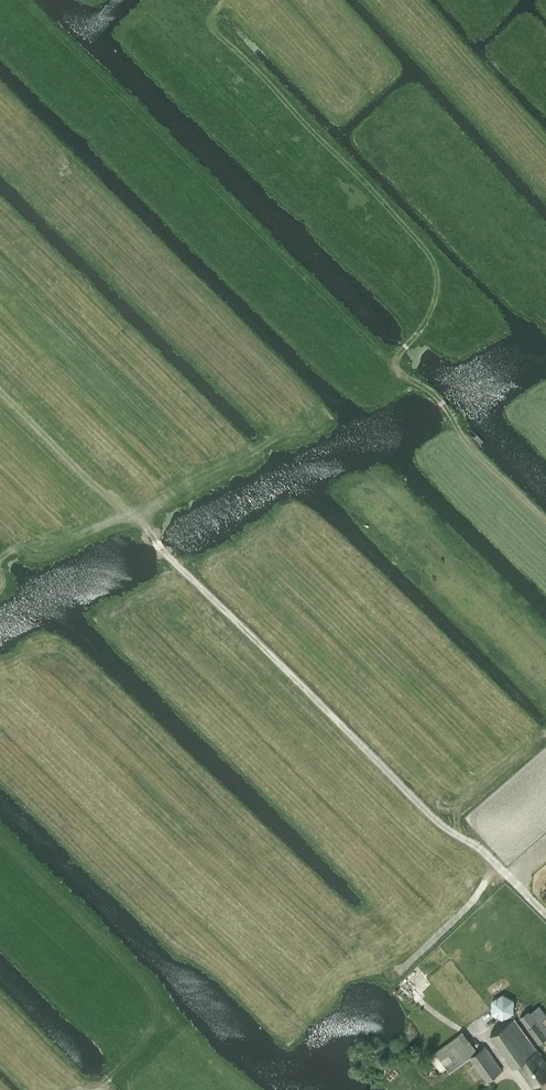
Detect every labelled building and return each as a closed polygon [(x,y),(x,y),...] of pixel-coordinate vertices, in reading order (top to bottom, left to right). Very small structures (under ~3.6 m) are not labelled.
[(408,979),(400,987),(417,1003),(425,995),(408,979)] [(492,1000),(492,1013),(503,1019),(515,1013),(514,1000),(503,993),(492,1000)] [(529,1028),(539,1042),(545,1037),(545,1015),(539,1005),(521,1018),(529,1028)] [(517,1064),(533,1086),(545,1077),(545,1061),(537,1048),(537,1049),(514,1017),(491,1033),(514,1066),(517,1064)] [(502,1070),(485,1046),(478,1051),(470,1039),(463,1031),(459,1033),(435,1051),(450,1072),(471,1057),(488,1081),(502,1070)]
